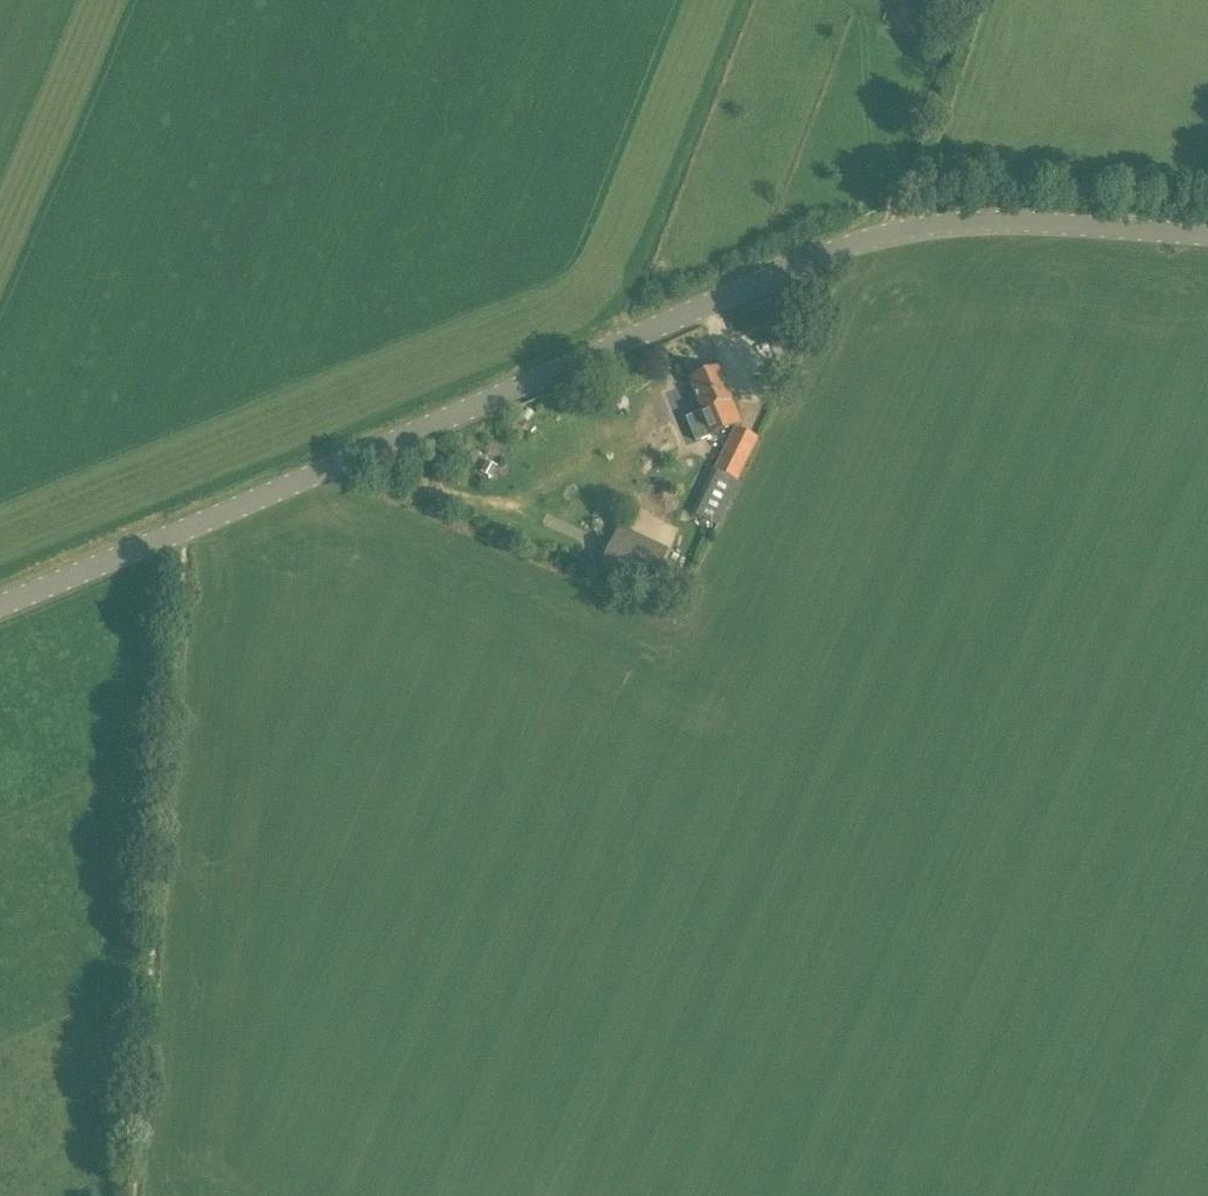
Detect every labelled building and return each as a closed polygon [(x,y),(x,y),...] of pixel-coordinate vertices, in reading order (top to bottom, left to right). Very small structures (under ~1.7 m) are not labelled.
[(740,421),(717,368),(689,380),(691,385),(676,391),(687,419),(703,412),(713,433),(740,421)] [(719,528),(740,483),(738,482),(758,439),(734,428),(693,515),(719,528)] [(497,467),(486,462),(481,473),(491,478),(497,467)] [(616,533),(601,564),(651,587),(666,557),(616,533)]
